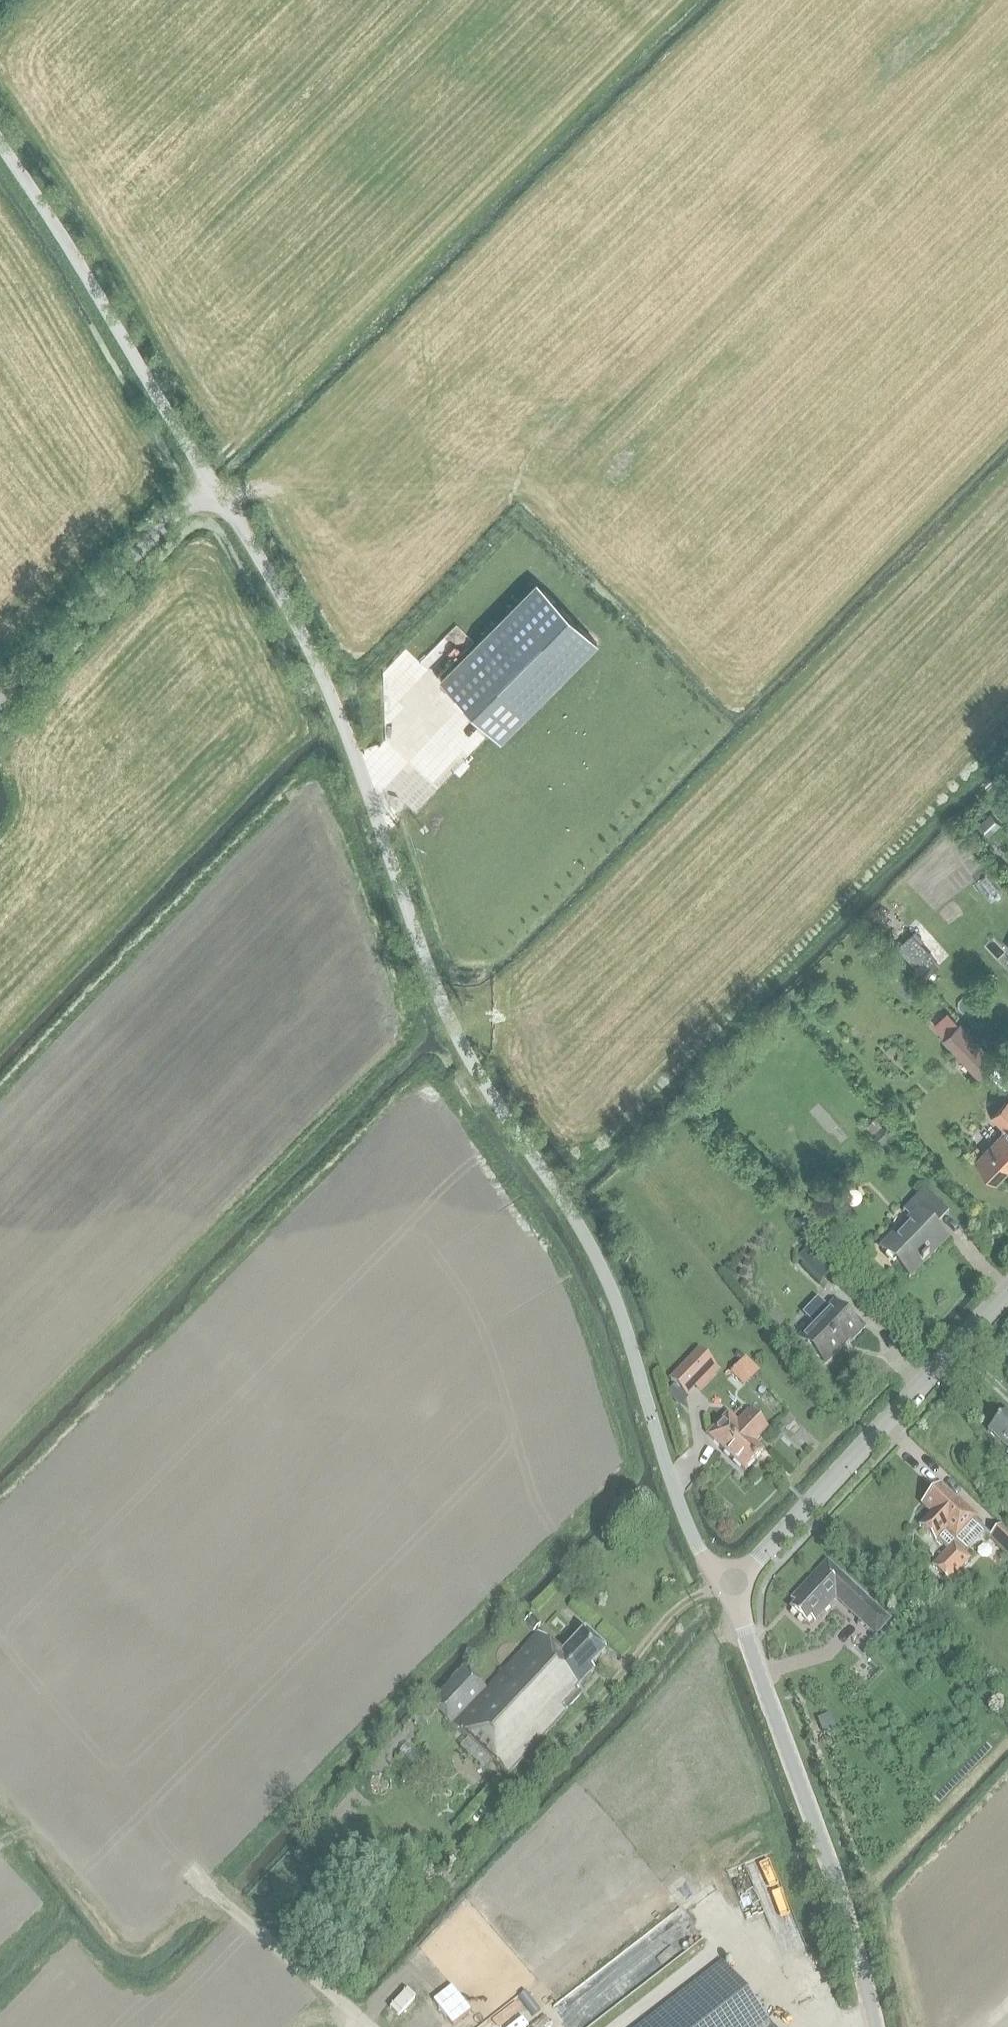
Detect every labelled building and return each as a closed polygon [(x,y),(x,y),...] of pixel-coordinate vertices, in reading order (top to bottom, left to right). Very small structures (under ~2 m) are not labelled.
[(501,740),(597,644),(536,584),(440,680),(501,740)] [(978,826),(989,837),(1000,826),(990,815),(978,826)] [(914,931),(899,946),(928,976),(944,961),(914,931)] [(997,1064),(961,1024),(943,1040),(979,1080),(997,1064)] [(989,1148),(977,1161),(997,1181),(1007,1170),(1007,1100),(992,1116),(1004,1128),(1004,1133),(989,1148)] [(866,1126),(886,1149),(899,1138),(885,1122),(881,1125),(875,1118),(866,1126)] [(947,1213),(923,1190),(902,1211),(910,1219),(880,1249),(909,1277),(945,1240),(933,1229),(947,1213)] [(833,1269),(809,1246),(797,1258),(821,1282),(833,1269)] [(824,1365),(825,1364),(823,1362),(845,1341),(847,1343),(863,1328),(846,1311),(843,1314),(832,1304),(826,1311),(816,1301),(804,1314),(813,1323),(798,1340),(824,1365)] [(713,1366),(698,1352),(670,1381),(685,1395),(713,1366)] [(734,1370),(747,1384),(759,1372),(745,1359),(734,1370)] [(766,1429),(754,1417),(747,1411),(736,1423),(727,1414),(706,1435),(744,1471),(762,1452),(753,1443),(766,1429)] [(1005,1412),(986,1432),(1007,1452),(1005,1454),(1007,1456),(1007,1416),(1005,1412)] [(930,1514),(918,1526),(934,1541),(935,1541),(946,1551),(932,1567),(948,1582),(969,1560),(963,1554),(982,1533),(988,1538),(990,1536),(973,1520),(976,1517),(958,1501),(956,1503),(939,1486),(921,1505),(930,1514)] [(988,1538),(1007,1559),(1007,1532),(1001,1525),(990,1536),(988,1538)] [(813,1622),(835,1599),(860,1622),(874,1606),(826,1561),(790,1600),(794,1604),(790,1609),(804,1623),(809,1618),(813,1622)] [(540,1625),(531,1616),(523,1624),(532,1633),(540,1625)] [(605,1652),(583,1631),(561,1654),(539,1633),(486,1689),(463,1668),(428,1706),(506,1778),(568,1712),(566,1711),(582,1695),(577,1690),(595,1671),(591,1668),(605,1652)] [(557,2006),(574,2026),(583,2026),(702,1929),(685,1908),(678,1913),(685,1922),(660,1942),(650,1930),(557,2006)] [(723,1963),(640,2026),(773,2026),(723,1963)]
